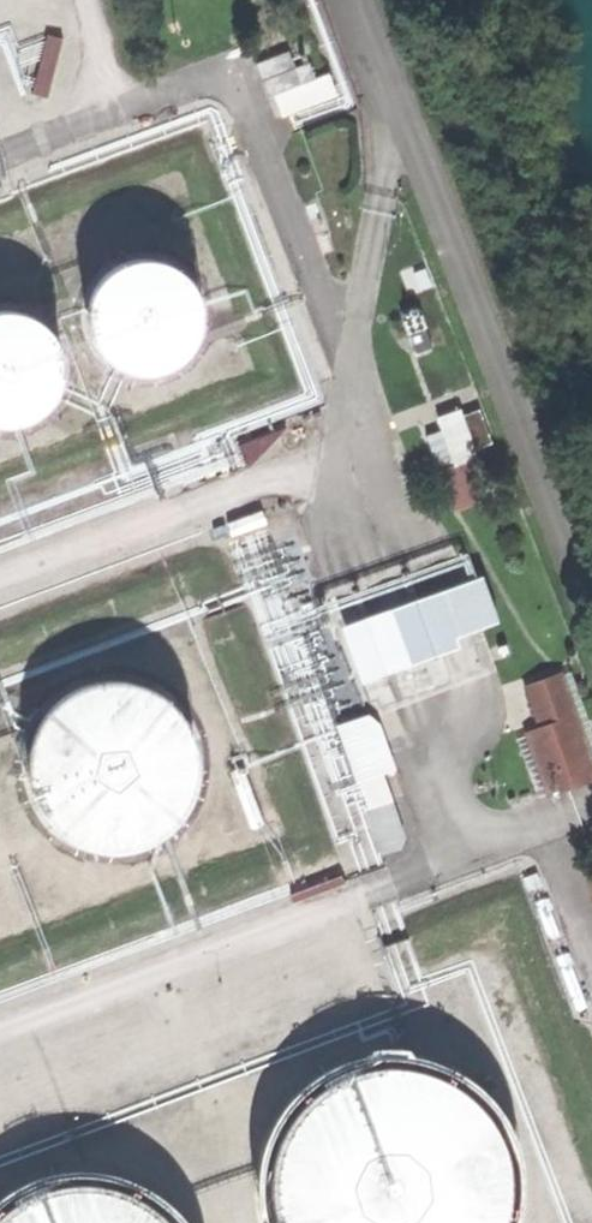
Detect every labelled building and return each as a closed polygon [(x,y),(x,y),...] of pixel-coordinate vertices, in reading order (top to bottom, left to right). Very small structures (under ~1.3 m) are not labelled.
[(287,50),(254,63),(268,97),(275,94),(315,78),(309,61),(294,67),(287,50)] [(328,73),(315,78),(275,94),(284,116),(337,95),(328,73)] [(134,295),(134,318),(144,339),(160,354),(181,363),(204,362),(225,353),(240,337),(249,316),(248,293),(239,272),(223,257),(202,248),(179,249),(158,258),(142,274),(134,295)] [(2,391),(18,407),(39,415),(62,415),(83,406),(99,390),(107,368),(106,346),(97,325),(81,309),(60,301),(37,301),(16,310),(1,327),(0,328),(0,387),(2,391)] [(416,305),(399,312),(415,353),(432,347),(416,305)] [(473,409),(484,443),(499,439),(487,405),(473,409)] [(457,410),(437,417),(442,429),(455,463),(456,465),(475,458),(457,410)] [(447,466),(455,463),(442,429),(424,435),(438,470),(447,466)] [(461,502),(488,492),(475,458),(456,465),(455,463),(447,466),(461,502)] [(591,777),(591,769),(559,676),(529,686),(544,729),(528,735),(548,792),(591,777)] [(234,764),(231,735),(218,708),(197,689),(169,678),(140,678),(113,688),(91,708),(78,734),(75,763),(83,792),(100,815),(125,831),(154,836),(183,831),(208,815),(226,792),(234,764)] [(394,768),(403,766),(387,708),(346,719),(382,851),(414,842),(394,768)] [(411,1061),(375,1076),(345,1102),(326,1136),(318,1174),(324,1213),(329,1222),(546,1222),(555,1200),(556,1161),(544,1123),(521,1092),(488,1069),(450,1059),(411,1061)] [(153,1169),(113,1165),(73,1174),(39,1195),(16,1222),(223,1222),(219,1214),(190,1186),(153,1169)]
